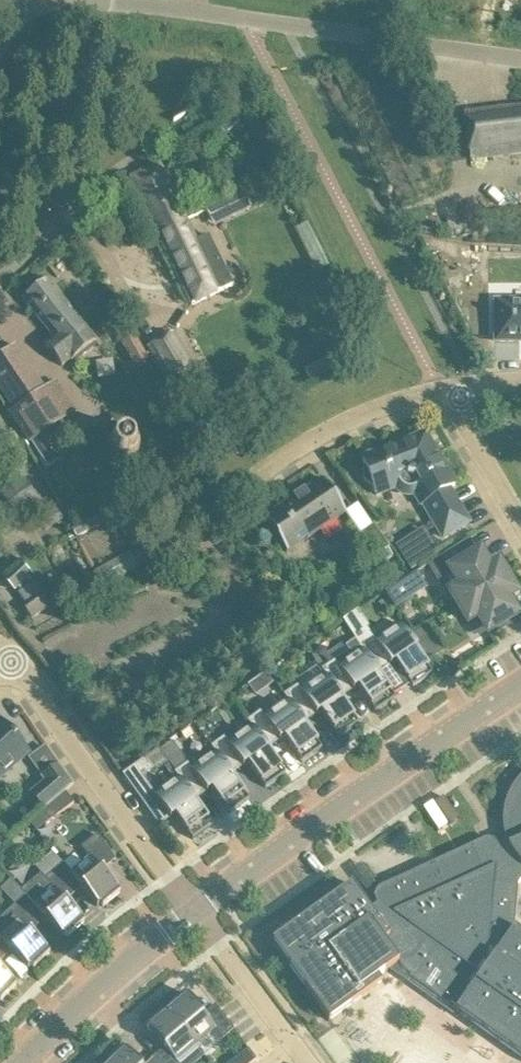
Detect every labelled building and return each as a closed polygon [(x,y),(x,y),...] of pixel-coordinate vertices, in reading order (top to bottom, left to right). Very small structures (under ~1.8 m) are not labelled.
[(464,113),(467,135),(471,160),(520,154),(520,106),(464,113)] [(245,183),(264,175),(252,147),(232,156),(245,183)] [(160,165),(133,178),(144,202),(153,223),(192,305),(221,291),(232,285),(208,236),(196,241),(185,217),(171,190),(169,185),(160,165)] [(53,336),(45,342),(65,366),(97,341),(48,279),(23,299),(53,336)] [(498,300),(498,339),(520,339),(520,300),(498,300)] [(128,356),(142,347),(130,325),(115,334),(128,356)] [(148,347),(171,385),(197,370),(174,331),(148,347)] [(287,360),(305,351),(299,339),(281,348),(287,360)] [(30,445),(41,438),(80,412),(70,398),(58,380),(43,389),(15,346),(5,352),(0,356),(0,386),(15,408),(8,413),(30,445)] [(344,349),(330,356),(337,368),(350,361),(344,349)] [(124,437),(123,439),(123,441),(123,442),(124,443),(124,445),(125,447),(126,448),(126,449),(127,450),(129,452),(131,453),(133,454),(136,454),(138,454),(141,454),(143,453),(146,451),(147,449),(148,448),(149,447),(150,444),(150,443),(150,441),(150,439),(150,437),(150,436),(148,433),(147,431),(145,430),(143,428),(141,428),(138,427),(135,427),(133,427),(131,428),(129,430),(127,431),(125,433),(124,436),(124,437)] [(361,472),(363,477),(367,480),(372,482),(377,495),(396,488),(397,489),(399,491),(400,492),(403,493),(405,494),(407,495),(410,495),(413,495),(416,494),(419,493),(427,488),(432,497),(421,504),(421,505),(423,504),(443,537),(469,522),(449,488),(455,485),(425,434),(363,458),(364,462),(362,467),(361,472)] [(41,438),(30,445),(46,469),(57,461),(41,438)] [(15,516),(38,500),(24,479),(1,494),(15,516)] [(346,512),(337,498),(337,499),(323,479),(265,518),(278,538),(287,552),(346,512)] [(48,529),(68,517),(57,499),(37,511),(48,529)] [(128,505),(111,515),(107,507),(77,523),(83,535),(111,520),(113,524),(133,514),(128,505)] [(359,534),(375,557),(390,547),(374,524),(359,534)] [(439,553),(431,541),(404,558),(412,570),(439,553)] [(111,583),(154,559),(145,542),(102,567),(111,583)] [(461,586),(450,593),(457,604),(457,605),(458,608),(507,578),(506,576),(507,575),(506,572),(508,571),(502,562),(500,563),(498,560),(491,564),(485,554),(482,556),(480,552),(451,570),(461,586)] [(15,592),(32,576),(20,563),(4,580),(15,592)] [(416,572),(385,592),(395,607),(426,587),(416,572)] [(182,588),(183,576),(167,574),(166,586),(182,588)] [(512,583),(510,580),(509,581),(507,578),(458,608),(460,611),(461,611),(468,623),(479,616),(488,633),(496,628),(498,631),(511,623),(509,620),(517,615),(512,607),(515,605),(512,600),(520,595),(517,592),(520,591),(514,582),(512,583)] [(26,606),(40,594),(34,581),(17,593),(26,606)] [(26,606),(21,610),(29,619),(48,602),(40,594),(26,606)] [(360,644),(364,650),(379,673),(396,662),(409,681),(413,687),(433,673),(429,668),(429,667),(427,663),(417,648),(417,647),(410,637),(402,624),(377,641),(373,635),(360,644)] [(417,648),(427,663),(445,652),(429,625),(410,637),(417,647),(417,648)] [(323,669),(327,675),(342,698),(342,697),(359,687),(372,706),(376,712),(396,698),(392,692),(379,673),(364,650),(340,666),(336,660),(323,669)] [(288,700),(289,700),(305,723),(305,722),(322,712),(335,731),(339,736),(359,723),(355,717),(342,697),(342,698),(327,675),(302,691),(298,685),(285,694),(289,700),(288,700)] [(252,726),(268,749),(269,749),(285,737),(298,756),(302,762),(322,748),(318,742),(319,742),(305,722),(305,723),(289,700),(288,700),(265,717),(261,711),(248,720),(252,726)] [(29,753),(1,720),(0,721),(0,779),(29,753)] [(225,737),(212,746),(216,752),(232,775),(232,774),(248,763),(262,782),(266,788),(286,774),(282,768),(269,749),(268,749),(252,726),(229,743),(225,737)] [(188,763),(175,772),(179,778),(195,801),(196,800),(212,789),(225,808),(229,814),(249,799),(245,794),(246,793),(232,774),(232,775),(216,752),(192,769),(188,763)] [(213,825),(210,820),(209,820),(209,819),(196,800),(195,801),(179,778),(156,795),(143,777),(155,769),(146,757),(123,774),(160,826),(171,818),(175,815),(189,834),(193,839),(213,825)] [(59,764),(41,777),(44,781),(30,792),(45,809),(30,822),(36,831),(75,803),(66,791),(74,785),(59,764)] [(272,941),(329,1020),(329,1021),(382,983),(378,977),(399,963),(404,970),(411,975),(409,977),(449,1005),(450,1003),(458,1008),(456,1010),(520,1056),(520,933),(514,928),(518,884),(520,881),(520,776),(520,777),(517,781),(514,785),(511,790),(509,795),(507,800),(505,805),(504,810),(503,815),(503,821),(503,826),(504,832),(505,837),(507,842),(503,844),(498,845),(497,844),(496,843),(496,842),(495,841),(494,841),(494,840),(493,840),(492,839),(491,839),(490,839),(489,839),(488,839),(487,839),(486,839),(485,839),(484,839),(483,840),(381,887),(380,887),(379,888),(378,889),(377,890),(376,891),(376,892),(375,893),(375,894),(375,895),(375,896),(375,897),(375,898),(375,899),(375,900),(376,900),(376,901),(376,902),(377,903),(378,904),(373,907),(370,909),(352,884),(272,941)] [(116,860),(97,835),(81,847),(90,857),(71,873),(79,883),(79,884),(97,906),(101,904),(103,907),(120,893),(100,867),(112,857),(115,861),(116,860)] [(25,894),(26,895),(43,915),(62,937),(65,934),(68,937),(85,922),(63,898),(79,884),(79,883),(71,873),(62,863),(45,878),(41,873),(22,890),(25,894)] [(8,947),(28,969),(31,966),(34,969),(50,953),(27,930),(43,915),(26,895),(25,894),(8,910),(0,918),(0,938),(8,947)] [(1,1002),(16,986),(0,970),(0,1001),(1,1002)] [(168,1007),(171,1011),(168,1013),(195,1045),(214,1029),(222,1038),(234,1030),(216,1005),(214,1005),(217,1009),(207,1018),(186,993),(168,1007)] [(167,1051),(157,1061),(154,1057),(154,1058),(158,1062),(193,1062),(203,1055),(195,1045),(168,1013),(166,1015),(163,1012),(146,1026),(167,1051)] [(107,1062),(138,1062),(123,1047),(107,1062)] [(231,1062),(253,1062),(257,1060),(249,1050),(231,1062)]
